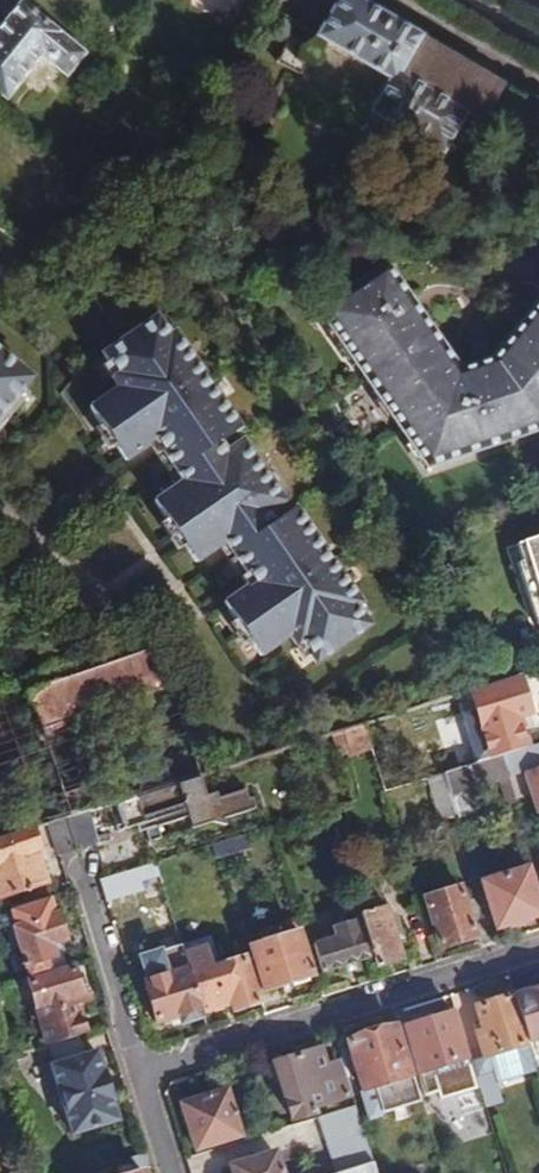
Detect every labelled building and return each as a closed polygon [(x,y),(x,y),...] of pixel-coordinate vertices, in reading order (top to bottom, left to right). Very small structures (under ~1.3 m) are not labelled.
[(88,49),(28,0),(24,0),(0,29),(0,89),(8,96),(44,53),(69,73),(88,49)] [(505,80),(365,0),(341,0),(322,35),(394,77),(375,110),(446,152),(470,111),(483,118),(505,80)] [(314,48),(322,35),(318,33),(314,39),(294,37),(281,60),(311,76),(323,55),(314,48)] [(494,356),(462,366),(389,263),(321,309),(429,465),(538,429),(538,304),(494,356)] [(120,383),(92,402),(127,455),(156,434),(184,477),(156,496),(195,553),(224,533),(254,576),(225,596),(261,647),(290,627),(299,641),(304,637),(317,656),(369,622),(354,600),(358,597),(293,503),(271,518),(263,507),(280,495),(240,438),(224,449),(216,439),(238,425),(172,328),(167,332),(154,314),(103,350),(115,368),(111,371),(120,383)] [(27,377),(0,354),(0,410),(27,377)] [(532,542),(525,545),(531,562),(526,564),(538,605),(538,565),(532,542)] [(34,825),(49,820),(65,815),(93,807),(109,802),(200,774),(202,773),(156,632),(0,692),(0,836),(34,825)] [(532,708),(521,672),(493,681),(473,688),(486,731),(511,723),(509,716),(532,708)] [(359,758),(377,752),(368,720),(331,732),(338,755),(356,748),(359,758)] [(506,752),(512,774),(538,766),(538,742),(506,752)] [(512,774),(506,752),(447,769),(449,778),(460,813),(475,809),(469,786),(503,776),(510,798),(519,796),(512,774)] [(200,774),(109,802),(119,830),(137,825),(140,832),(147,830),(151,840),(163,837),(159,825),(189,815),(193,825),(212,819),(227,823),(225,817),(257,808),(253,796),(249,797),(245,787),(218,795),(216,790),(206,793),(200,774)] [(460,813),(449,778),(432,783),(445,825),(462,820),(460,813)] [(93,807),(65,815),(76,849),(80,848),(103,840),(93,807)] [(58,854),(61,854),(76,849),(65,815),(49,820),(58,854)] [(0,836),(0,895),(47,882),(37,850),(41,848),(34,825),(0,836)] [(252,846),(248,832),(213,843),(218,856),(252,846)] [(157,861),(100,878),(107,900),(164,883),(157,861)] [(498,926),(511,923),(512,928),(532,923),(530,916),(538,914),(538,900),(528,865),(484,878),(498,926)] [(428,895),(442,946),(476,935),(461,885),(428,895)] [(374,955),(377,965),(403,958),(386,904),(361,912),(374,955)] [(374,955),(361,912),(360,908),(347,913),(352,926),(311,938),(322,972),(374,955)] [(30,975),(50,969),(47,958),(56,955),(51,941),(65,937),(58,911),(15,925),(30,975)] [(312,974),(299,931),(252,945),(265,988),(293,980),(294,984),(308,980),(307,975),(312,974)] [(146,955),(152,978),(190,967),(183,945),(146,955)] [(200,969),(212,1007),(233,1001),(235,1008),(258,1002),(245,956),(200,969)] [(29,980),(48,1043),(87,1032),(75,994),(81,991),(79,985),(84,984),(86,981),(84,972),(80,970),(75,971),(74,966),(29,980)] [(181,1021),(204,1014),(190,967),(145,980),(157,1021),(179,1014),(181,1021)] [(533,1033),(538,1031),(538,987),(520,992),(533,1033)] [(529,1041),(514,994),(478,1006),(485,1029),(478,1031),(485,1054),(529,1041)] [(405,1028),(420,1071),(467,1055),(454,1012),(405,1028)] [(422,1098),(399,1025),(347,1040),(362,1091),(386,1083),(393,1107),(422,1098)] [(40,1054),(61,1135),(113,1121),(92,1041),(40,1054)] [(538,1069),(529,1041),(485,1054),(472,1059),(478,1077),(495,1072),(498,1082),(538,1069)] [(276,1061),(294,1117),(316,1110),(314,1104),(348,1093),(343,1075),(330,1079),(320,1048),(276,1061)] [(495,1072),(478,1077),(486,1099),(503,1095),(498,1082),(495,1072)] [(185,1108),(198,1149),(242,1135),(227,1084),(205,1091),(206,1094),(191,1099),(185,1108)] [(356,1105),(320,1116),(338,1172),(374,1162),(356,1105)] [(236,1172),(283,1172),(279,1158),(235,1171),(236,1172)] [(374,1162),(338,1172),(378,1172),(374,1162)] [(135,1168),(130,1165),(120,1167),(118,1172),(136,1172),(135,1168)]
